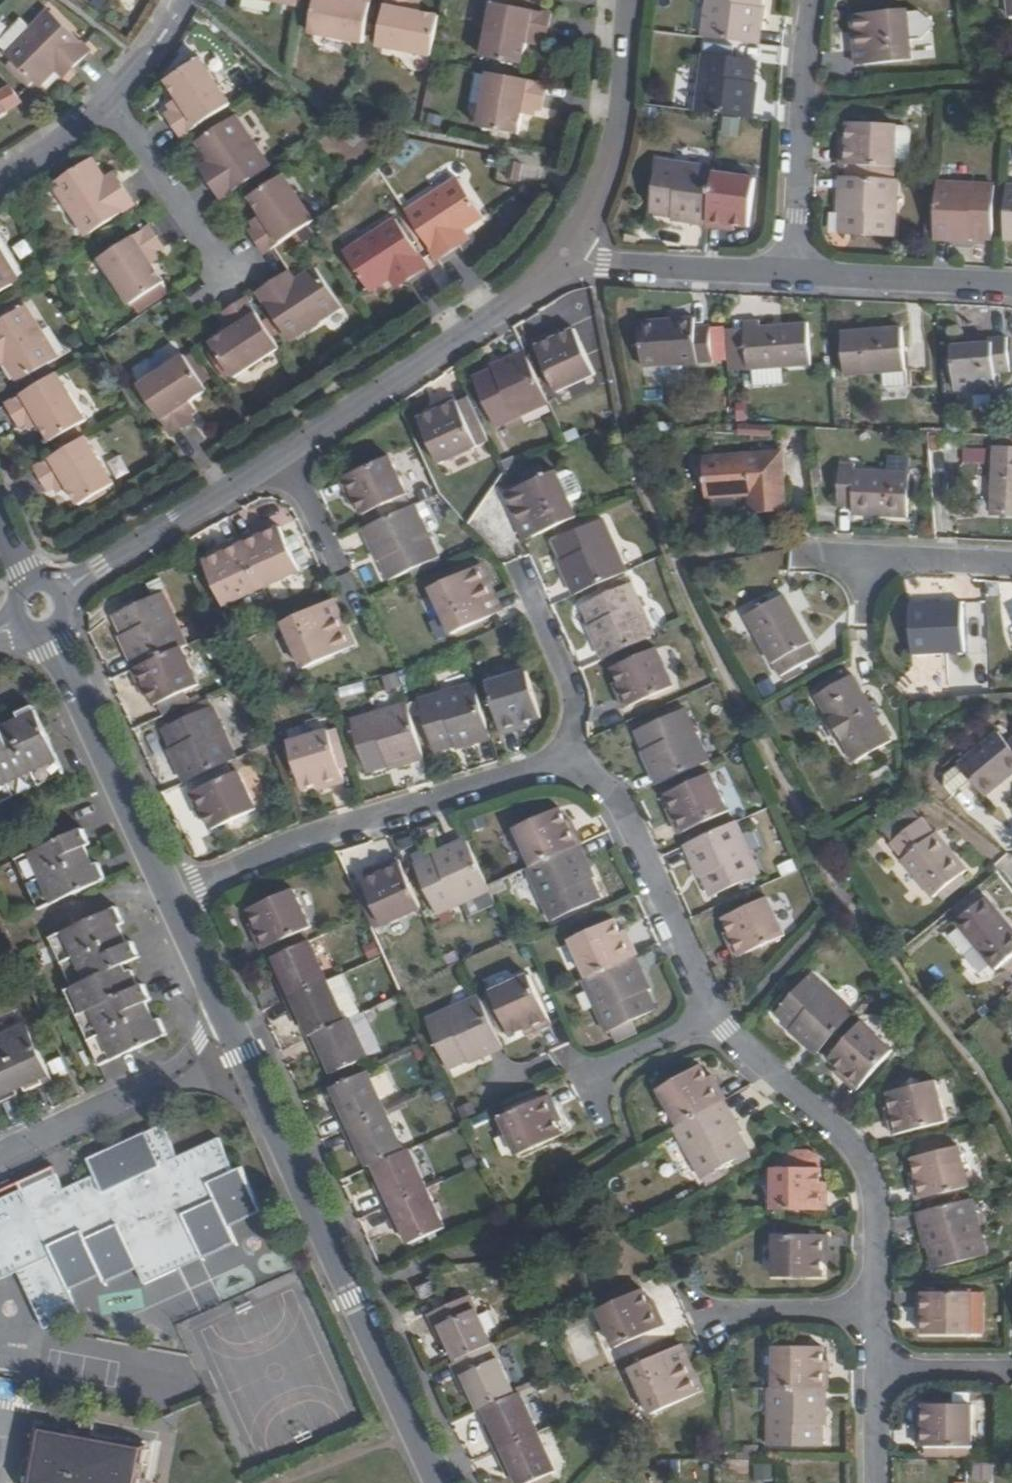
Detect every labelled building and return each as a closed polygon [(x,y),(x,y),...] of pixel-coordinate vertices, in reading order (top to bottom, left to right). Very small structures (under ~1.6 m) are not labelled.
[(364,44),(372,0),(317,0),(310,34),(364,44)] [(432,57),(440,17),(420,13),(412,12),(414,0),(387,0),(379,47),(432,57)] [(421,0),(414,0),(412,12),(420,13),(422,0),(421,0)] [(704,36),(759,44),(763,12),(760,12),(761,0),(708,0),(704,36)] [(523,65),(527,45),(528,37),(541,40),(547,41),(551,15),(493,4),(483,57),(523,65)] [(907,9),(851,15),(853,31),(861,31),(864,65),(912,60),(910,41),(907,12),(907,9)] [(50,11),(7,55),(39,87),(57,69),(64,63),(72,71),(91,52),(50,11)] [(907,12),(910,41),(921,39),(929,30),(928,18),(918,11),(907,12)] [(861,31),(853,31),(856,65),(864,65),(861,31)] [(528,37),(527,45),(540,47),(541,40),(528,37)] [(698,110),(723,113),(741,116),(753,117),(757,88),(754,87),(757,61),(705,54),(698,110)] [(168,81),(179,98),(183,105),(172,112),(168,115),(182,137),(231,105),(201,58),(168,81)] [(65,78),(72,71),(64,63),(57,69),(65,78)] [(547,84),(489,73),(479,127),(518,135),(522,115),(524,107),(537,109),(542,110),(547,84)] [(168,106),(172,112),(183,105),(179,98),(168,106)] [(535,117),(537,109),(524,107),(522,115),(535,117)] [(237,118),(252,140),(264,133),(249,110),(237,118)] [(198,142),(211,162),(216,170),(207,176),(222,199),(269,168),(252,140),(237,118),(236,116),(198,142)] [(852,136),(844,136),(843,162),(852,162),(869,164),(891,165),(895,165),(897,123),(853,121),(852,136)] [(92,159),(54,185),(87,236),(135,204),(120,181),(111,188),(105,180),(92,159)] [(677,218),(709,223),(712,199),(715,172),(716,167),(658,160),(651,211),(677,215),(677,218)] [(216,170),(211,162),(202,168),(207,176),(216,170)] [(523,164),(511,162),(508,179),(520,181),(523,164)] [(869,164),(852,162),(851,175),(868,176),(869,164)] [(891,165),(869,164),(868,176),(874,176),(891,178),(891,165)] [(756,177),(715,172),(712,199),(709,223),(709,225),(734,229),(735,221),(750,223),(756,177)] [(115,174),(105,180),(111,188),(120,181),(115,174)] [(895,235),(898,178),(891,178),(874,176),(868,176),(851,175),(842,175),(839,206),(844,206),(843,232),(895,235)] [(251,198),(263,216),(266,222),(256,229),(251,232),(265,253),(315,221),(285,176),(251,198)] [(458,179),(407,213),(419,232),(438,261),(462,246),(455,236),(464,231),(484,217),(458,179)] [(995,184),(938,180),(935,237),(966,239),(966,235),(992,236),(995,184)] [(252,222),(256,229),(266,222),(263,216),(252,222)] [(371,292),(392,279),(400,273),(406,282),(428,268),(397,220),(346,254),(371,292)] [(165,283),(154,265),(150,259),(161,252),(164,249),(150,227),(101,259),(131,305),(165,283)] [(470,240),(464,231),(455,236),(462,246),(470,240)] [(19,281),(0,250),(0,293),(19,281)] [(165,258),(161,252),(150,259),(154,265),(165,258)] [(317,268),(296,281),(288,287),(281,277),(259,292),(290,341),(342,307),(317,268)] [(290,272),(281,277),(288,287),(296,281),(290,272)] [(400,273),(392,279),(397,288),(406,282),(400,273)] [(234,378),(280,348),(268,330),(247,299),(226,313),(228,317),(235,328),(229,333),(212,344),(234,378)] [(0,322),(0,355),(1,354),(6,362),(19,383),(58,359),(27,306),(0,322)] [(222,322),(229,333),(235,328),(228,317),(222,322)] [(675,326),(641,329),(644,365),(713,360),(710,326),(696,327),(696,319),(674,321),(675,326)] [(749,369),(753,369),(781,367),(813,365),(811,323),(762,326),(761,319),(746,320),(746,326),(749,369)] [(641,323),(641,329),(675,326),(674,321),(641,323)] [(749,369),(746,326),(726,327),(729,370),(749,369)] [(848,373),(888,370),(908,368),(905,327),(845,333),(848,373)] [(560,331),(536,342),(559,392),(596,375),(577,332),(564,338),(560,331)] [(974,343),(954,345),(958,389),(998,386),(996,371),(1011,370),(1008,337),(974,340),(974,343)] [(498,427),(552,403),(534,366),(527,351),(499,364),(499,367),(476,379),(498,427)] [(185,356),(140,386),(172,435),(194,421),(191,416),(184,405),(189,401),(207,390),(185,356)] [(782,380),(781,367),(753,369),(754,382),(782,380)] [(909,384),(908,368),(888,370),(890,386),(909,384)] [(87,420),(58,374),(26,393),(8,404),(21,427),(26,424),(37,417),(41,424),(52,441),(87,420)] [(474,436),(487,430),(469,392),(433,408),(436,415),(423,422),(442,463),(479,446),(474,436)] [(197,413),(189,401),(184,405),(191,416),(197,413)] [(37,417),(26,424),(30,431),(41,424),(37,417)] [(115,484),(87,437),(62,453),(36,468),(49,490),(55,488),(66,481),(70,488),(80,505),(115,484)] [(996,447),(993,515),(1011,515),(1011,447),(996,447)] [(965,465),(989,464),(988,449),(965,449),(965,465)] [(784,451),(705,457),(708,496),(754,493),(755,512),(787,510),(784,451)] [(391,457),(343,479),(353,503),(360,500),(366,513),(408,494),(391,457)] [(124,458),(111,463),(118,481),(131,476),(124,458)] [(857,464),(841,463),(839,513),(909,516),(911,474),(857,470),(857,464)] [(555,526),(578,516),(572,502),(560,475),(558,471),(546,476),(541,466),(523,474),(525,480),(527,485),(512,492),(506,494),(512,509),(521,506),(533,536),(555,526)] [(569,471),(560,475),(572,502),(581,499),(584,492),(575,473),(569,471)] [(510,487),(512,492),(527,485),(525,480),(510,487)] [(66,481),(55,488),(59,494),(70,488),(66,481)] [(439,556),(415,504),(365,527),(377,555),(381,555),(391,578),(439,556)] [(581,523),(578,516),(555,526),(558,533),(581,523)] [(565,565),(577,594),(628,571),(606,518),(557,540),(568,564),(565,565)] [(267,528),(243,540),(264,586),(301,569),(283,528),(270,534),(267,528)] [(227,604),(264,586),(243,540),(219,550),(222,556),(208,562),(227,604)] [(483,564),(432,587),(453,632),(497,612),(484,582),(491,579),(483,564)] [(628,576),(619,580),(622,587),(631,583),(628,576)] [(633,582),(631,583),(622,587),(619,580),(604,587),(608,594),(585,604),(595,629),(593,630),(605,658),(657,635),(633,582)] [(136,666),(182,645),(188,643),(163,590),(116,612),(126,636),(123,638),(136,666)] [(818,657),(785,594),(747,615),(781,677),(818,657)] [(335,597),(328,601),(343,630),(349,627),(335,597)] [(963,600),(910,602),(912,653),(965,650),(963,600)] [(356,644),(349,627),(343,630),(328,601),(284,622),(306,667),(356,644)] [(200,683),(182,645),(136,666),(134,667),(145,691),(152,689),(158,703),(163,700),(168,711),(195,699),(189,688),(200,683)] [(659,647),(610,669),(620,694),(627,691),(632,704),(675,685),(659,647)] [(529,671),(489,683),(504,734),(530,726),(528,718),(541,714),(529,671)] [(820,684),(823,692),(848,678),(845,671),(820,684)] [(855,675),(848,678),(823,692),(817,695),(853,760),(891,739),(855,675)] [(463,746),(492,737),(476,683),(421,700),(436,750),(460,743),(463,746)] [(395,766),(425,757),(409,703),(353,720),(369,770),(393,763),(395,766)] [(69,771),(38,704),(24,710),(26,716),(8,725),(4,720),(0,721),(0,803),(69,771)] [(173,753),(186,781),(237,758),(213,706),(165,728),(176,752),(173,753)] [(646,754),(659,784),(709,762),(686,709),(639,730),(649,753),(646,754)] [(330,730),(291,741),(303,785),(318,781),(320,789),(345,781),(330,730)] [(1003,783),(999,779),(1011,769),(1011,747),(998,730),(959,763),(971,778),(986,796),(1003,783)] [(971,778),(959,763),(945,774),(945,785),(952,793),(971,778)] [(240,770),(192,792),(203,817),(210,814),(216,828),(257,809),(240,770)] [(729,811),(713,774),(670,793),(676,805),(670,808),(681,833),(729,811)] [(167,791),(180,828),(198,822),(185,785),(167,791)] [(517,828),(535,865),(549,859),(581,844),(583,843),(572,819),(565,823),(559,809),(517,828)] [(934,832),(921,813),(887,839),(901,857),(899,858),(931,898),(965,869),(935,832),(934,832)] [(760,874),(737,821),(686,844),(698,873),(701,872),(711,896),(760,874)] [(87,827),(19,859),(41,910),(110,878),(104,864),(99,864),(90,846),(94,844),(87,827)] [(491,888),(490,886),(468,838),(440,851),(441,854),(417,865),(439,913),(491,888)] [(593,871),(581,844),(549,859),(535,865),(530,867),(553,920),(602,898),(590,873),(593,871)] [(385,925),(422,907),(400,858),(375,869),(379,877),(366,883),(385,925)] [(311,926),(294,889),(253,907),(258,920),(252,923),(264,948),(311,926)] [(732,930),(726,933),(737,957),(785,935),(769,898),(726,916),(732,930)] [(120,905),(54,938),(76,987),(88,1013),(79,1016),(101,1067),(171,1035),(164,1019),(160,1020),(150,1002),(156,1000),(149,985),(144,987),(136,969),(129,972),(126,964),(143,956),(136,941),(130,943),(121,924),(128,922),(120,905)] [(995,916),(961,944),(992,983),(1011,966),(1011,936),(995,916)] [(572,939),(589,976),(635,955),(637,954),(627,931),(620,934),(613,920),(572,939)] [(327,980),(309,941),(303,944),(274,958),(280,972),(283,977),(278,980),(287,999),(327,980)] [(648,983),(635,955),(589,976),(586,978),(609,1031),(657,1008),(646,985),(648,983)] [(817,1055),(856,1012),(812,973),(777,1013),(796,1031),(793,1033),(817,1055)] [(530,974),(492,992),(511,1032),(523,1026),(527,1034),(552,1022),(530,974)] [(327,980),(287,999),(295,1018),(300,1016),(302,1021),(309,1036),(345,1020),(335,997),(327,980)] [(88,1013),(76,987),(68,991),(79,1016),(88,1013)] [(475,1060),(503,1046),(479,995),(427,1019),(450,1068),(474,1057),(475,1060)] [(363,1013),(350,1019),(367,1057),(381,1051),(363,1013)] [(346,1022),(345,1020),(309,1036),(318,1056),(324,1054),(326,1059),(332,1073),(336,1072),(349,1065),(352,1071),(363,1065),(361,1060),(367,1057),(350,1019),(346,1022)] [(2,1036),(24,1086),(29,1097),(54,1085),(26,1024),(2,1036)] [(893,1052),(861,1024),(831,1057),(842,1068),(838,1074),(858,1091),(893,1052)] [(24,1086),(2,1036),(0,1037),(0,1098),(3,1104),(19,1096),(17,1090),(24,1086)] [(338,1077),(352,1071),(349,1065),(336,1072),(338,1077)] [(659,1089),(679,1126),(700,1114),(724,1100),(726,1099),(712,1076),(705,1080),(698,1067),(659,1089)] [(346,1130),(387,1111),(369,1071),(333,1088),(340,1102),(343,1107),(337,1109),(346,1130)] [(895,1107),(887,1109),(893,1135),(946,1123),(936,1082),(892,1093),(895,1107)] [(560,1118),(549,1094),(501,1116),(518,1154),(560,1135),(553,1121),(560,1118)] [(738,1127),(724,1100),(700,1114),(679,1126),(675,1128),(703,1178),(749,1152),(736,1129),(738,1127)] [(374,1165),(404,1150),(387,1111),(346,1130),(355,1148),(360,1147),(362,1152),(368,1166),(373,1164),(374,1165)] [(79,1311),(68,1287),(100,1272),(104,1280),(137,1264),(145,1281),(177,1267),(201,1255),(235,1239),(227,1222),(260,1208),(241,1166),(232,1170),(217,1137),(177,1156),(162,1123),(88,1157),(95,1173),(63,1189),(52,1165),(18,1181),(22,1188),(0,1199),(0,1278),(20,1269),(46,1327),(79,1311)] [(921,1156),(955,1148),(953,1135),(918,1144),(921,1156)] [(921,1156),(915,1158),(918,1172),(911,1174),(917,1201),(969,1188),(960,1147),(921,1156)] [(428,1189),(410,1149),(405,1152),(404,1150),(374,1165),(381,1180),(383,1186),(379,1188),(388,1207),(428,1189)] [(684,1151),(674,1156),(684,1175),(694,1169),(684,1151)] [(787,1169),(774,1169),(773,1211),(826,1211),(826,1184),(819,1184),(818,1169),(814,1169),(813,1159),(809,1155),(791,1155),(787,1160),(787,1169)] [(445,1228),(428,1189),(388,1207),(396,1225),(401,1224),(404,1229),(410,1243),(445,1228)] [(985,1256),(971,1200),(937,1208),(918,1213),(924,1243),(928,1243),(933,1268),(985,1256)] [(367,1237),(394,1229),(388,1209),(361,1217),(367,1237)] [(827,1236),(775,1235),(774,1277),(820,1277),(820,1262),(827,1262),(827,1236)] [(442,1293),(436,1280),(418,1288),(424,1301),(442,1293)] [(639,1289),(597,1308),(615,1346),(663,1324),(653,1300),(645,1302),(639,1289)] [(971,1293),(917,1293),(917,1320),(926,1320),(926,1335),(971,1336),(971,1293)] [(457,1360),(493,1344),(471,1296),(431,1314),(437,1328),(442,1326),(449,1341),(457,1360)] [(443,1344),(449,1341),(442,1326),(437,1328),(443,1344)] [(485,1408),(515,1394),(493,1344),(457,1360),(452,1362),(459,1379),(465,1376),(471,1389),(479,1409),(484,1407),(485,1408)] [(774,1346),(773,1387),(804,1388),(824,1388),(827,1387),(828,1360),(820,1360),(819,1346),(774,1346)] [(674,1347),(630,1367),(651,1413),(702,1389),(695,1374),(688,1377),(674,1347)] [(465,1376),(459,1379),(465,1393),(471,1389),(465,1376)] [(824,1419),(824,1388),(804,1388),(773,1387),(769,1387),(769,1444),(821,1444),(821,1419),(824,1419)] [(485,1408),(492,1423),(495,1429),(490,1431),(499,1450),(539,1431),(522,1393),(516,1396),(515,1394),(485,1408)] [(970,1403),(925,1403),(924,1418),(917,1419),(917,1444),(924,1444),(939,1445),(939,1454),(971,1454),(970,1403)] [(38,1424),(27,1482),(139,1482),(146,1444),(87,1433),(38,1424)] [(539,1431),(499,1450),(507,1469),(512,1467),(515,1472),(520,1482),(527,1482),(556,1470),(539,1431)] [(744,1457),(758,1457),(757,1444),(744,1444),(744,1452),(744,1457)] [(939,1445),(924,1444),(924,1454),(939,1454),(939,1445)]
